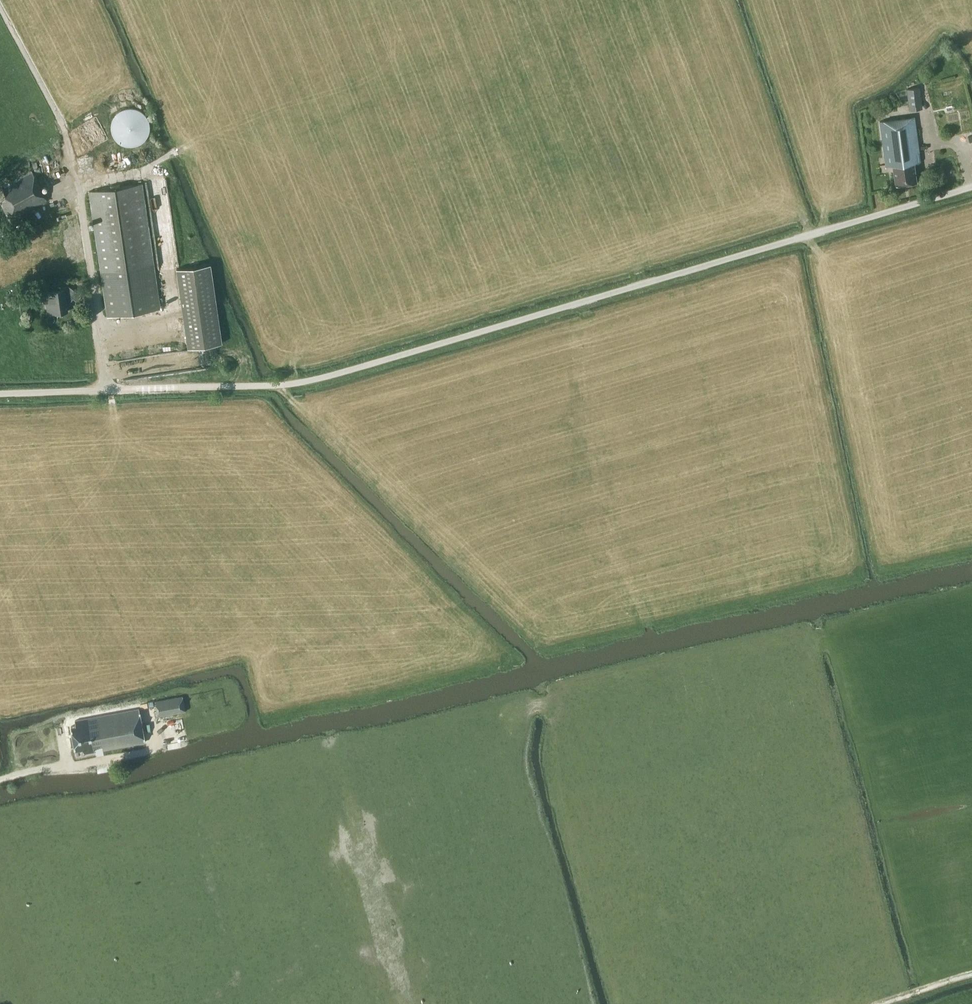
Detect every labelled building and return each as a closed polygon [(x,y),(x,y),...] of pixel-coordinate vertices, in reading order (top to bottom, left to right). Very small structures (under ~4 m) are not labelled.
[(922,108),(919,87),(906,88),(909,110),(922,108)] [(134,107),(130,107),(127,107),(125,108),(122,109),(119,111),(116,114),(114,117),(113,120),(112,123),(112,126),(112,130),(113,133),(114,136),(116,139),(119,142),(122,144),(125,145),(128,146),(131,146),(137,145),(140,144),(143,142),(145,139),(147,136),(149,133),(150,130),(150,127),(150,123),(149,120),(147,117),(145,114),(143,112),(140,110),(137,108),(134,107)] [(921,161),(914,116),(880,121),(886,165),(893,165),(895,184),(916,181),(914,162),(921,161)] [(31,172),(0,189),(0,205),(10,222),(47,200),(31,172)] [(160,309),(142,183),(89,191),(107,316),(160,309)] [(222,342),(210,263),(176,268),(188,347),(222,342)] [(81,295),(68,285),(60,286),(61,289),(47,290),(49,302),(46,303),(48,313),(67,310),(66,301),(68,300),(71,297),(77,301),(81,295)] [(186,711),(182,694),(153,700),(156,717),(186,711)] [(144,742),(138,709),(95,717),(73,721),(74,725),(70,726),(74,749),(82,748),(83,753),(144,742)] [(183,740),(182,735),(168,737),(169,743),(183,740)]
